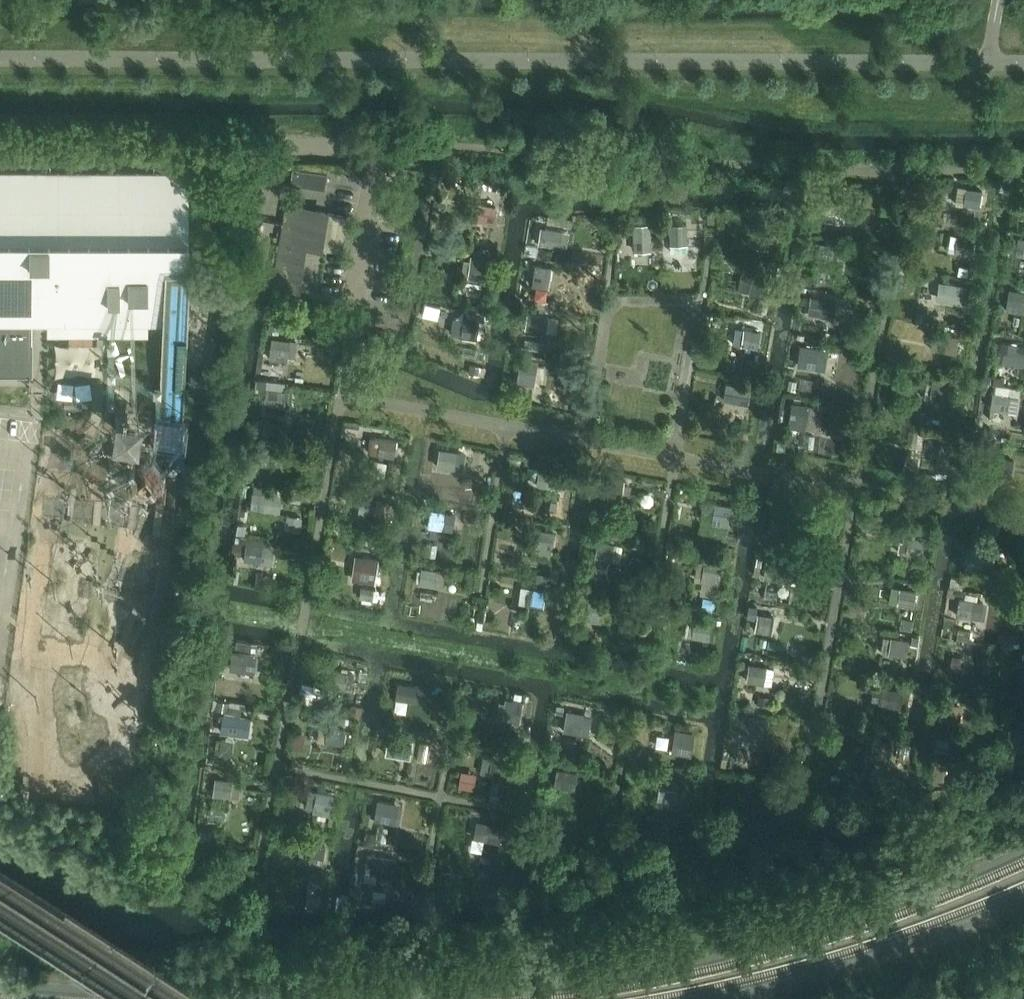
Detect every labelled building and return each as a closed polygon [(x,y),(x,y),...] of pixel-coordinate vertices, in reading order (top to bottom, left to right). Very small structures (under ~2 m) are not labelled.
[(25,369),(25,342),(33,341),(33,321),(38,321),(38,323),(40,323),(40,321),(58,321),(58,323),(60,323),(60,321),(78,321),(78,323),(79,323),(79,321),(97,321),(97,323),(99,323),(99,321),(117,321),(117,323),(119,323),(119,321),(137,321),(137,323),(139,323),(139,321),(157,321),(157,323),(158,323),(158,321),(176,321),(176,323),(178,323),(178,321),(188,321),(188,169),(178,169),(178,167),(176,167),(176,169),(158,169),(158,167),(157,167),(157,169),(139,169),(139,167),(137,167),(137,169),(119,169),(119,167),(117,167),(117,169),(99,169),(99,167),(97,167),(97,169),(79,169),(79,167),(78,167),(77,169),(59,169),(59,167),(58,167),(58,169),(40,169),(40,167),(38,167),(38,169),(20,169),(20,167),(18,167),(18,169),(0,169),(0,167),(0,369),(25,369)] [(325,190),(327,173),(293,168),(291,185),(325,190)] [(966,187),(964,204),(980,207),(983,190),(966,187)] [(493,222),(495,207),(475,204),(473,219),(493,222)] [(283,222),(273,285),(282,286),(297,289),(304,245),(320,247),(320,248),(327,249),(341,252),(344,239),(345,231),(348,216),(334,213),(326,212),(295,207),(287,206),(286,205),(283,222)] [(688,244),(687,223),(669,224),(670,245),(688,244)] [(652,250),(652,224),(634,224),(635,250),(652,250)] [(560,249),(562,230),(541,227),(538,246),(560,249)] [(972,255),(975,238),(958,235),(955,252),(972,255)] [(1019,237),(1016,255),(1023,256),(1023,238),(1019,237)] [(833,263),(836,245),(819,243),(817,260),(833,263)] [(486,280),(489,259),(470,256),(468,277),(486,280)] [(549,289),(553,266),(536,264),(532,286),(549,289)] [(766,297),(770,272),(753,269),(749,293),(766,297)] [(964,304),(967,287),(950,284),(947,301),(964,304)] [(1023,305),(1023,291),(1009,289),(1005,311),(1023,313),(1023,305)] [(806,312),(823,315),(825,299),(809,296),(806,312)] [(547,333),(550,315),(528,312),(525,330),(547,333)] [(479,322),(462,319),(460,336),(476,338),(479,322)] [(757,348),(760,332),(734,328),(731,344),(740,346),(757,348)] [(956,354),(959,337),(942,334),(938,351),(956,354)] [(287,362),(290,340),(272,338),(269,359),(287,362)] [(1015,366),(1018,344),(1001,341),(998,363),(1015,366)] [(816,369),(820,348),(800,345),(797,366),(816,369)] [(535,386),(539,360),(521,358),(517,383),(535,386)] [(949,403),(952,382),(933,378),(929,400),(949,403)] [(749,404),(751,387),(734,384),(731,402),(749,404)] [(280,406),(282,390),(266,388),(264,404),(280,406)] [(1008,412),(1011,395),(993,392),(990,409),(1008,412)] [(806,430),(810,405),(792,402),(788,427),(806,430)] [(925,431),(922,448),(940,451),(943,434),(925,431)] [(376,455),(394,457),(397,441),(379,438),(376,455)] [(272,467),(275,443),(259,441),(256,465),(272,467)] [(455,469),(458,452),(440,449),(437,466),(455,469)] [(1011,475),(1014,460),(993,456),(991,472),(1011,475)] [(561,489),(564,473),(539,469),(537,486),(561,489)] [(622,500),(625,480),(607,477),(604,498),(622,500)] [(267,510),(269,494),(252,492),(250,509),(267,510)] [(384,519),(387,503),(369,500),(367,517),(384,519)] [(728,527),(732,506),(715,503),(711,524),(728,527)] [(445,530),(448,513),(431,510),(428,527),(445,530)] [(771,530),(788,533),(791,517),(774,514),(771,530)] [(553,550),(555,533),(538,530),(535,547),(553,550)] [(908,536),(905,553),(922,556),(925,539),(908,536)] [(612,561),(615,544),(598,540),(595,558),(612,561)] [(261,562),(263,545),(246,543),(244,560),(261,562)] [(376,584),(380,560),(357,556),(353,580),(376,584)] [(719,585),(722,563),(705,560),(701,582),(719,585)] [(786,582),(789,566),(766,562),(764,578),(786,582)] [(418,584),(434,587),(437,570),(420,568),(418,584)] [(899,587),(897,604),(913,606),(916,590),(899,587)] [(543,608),(546,591),(528,588),(526,605),(543,608)] [(959,597),(956,615),(972,618),(975,600),(959,597)] [(601,622),(604,601),(588,599),(585,620),(601,622)] [(772,634),(775,617),(757,614),(755,631),(772,634)] [(709,640),(711,624),(695,621),(692,637),(709,640)] [(908,640),(892,638),(889,654),(905,657),(908,640)] [(255,673),(257,654),(232,651),(229,670),(255,673)] [(949,654),(948,662),(957,664),(959,656),(949,654)] [(764,684),(767,666),(749,664),(746,681),(764,684)] [(335,688),(351,691),(354,675),(338,672),(335,688)] [(413,702),(416,685),(398,682),(395,699),(413,702)] [(881,705),(897,708),(900,691),(883,689),(881,705)] [(520,723),(524,702),(506,699),(502,720),(520,723)] [(957,721),(960,704),(941,701),(938,718),(957,721)] [(581,736),(585,714),(567,710),(563,732),(581,736)] [(224,714),(222,732),(238,734),(247,735),(249,718),(241,717),(224,714)] [(742,715),(739,731),(763,735),(765,719),(757,718),(742,715)] [(343,745),(346,729),(328,726),(325,742),(343,745)] [(676,735),(673,750),(689,753),(692,738),(676,735)] [(387,738),(384,755),(409,760),(412,742),(387,738)] [(892,741),(874,739),(871,760),(889,762),(892,741)] [(509,779),(512,761),(492,757),(488,775),(509,779)] [(574,790),(578,772),(557,768),(554,786),(574,790)] [(231,798),(233,780),(215,778),(213,795),(231,798)] [(667,790),(664,805),(680,808),(683,793),(667,790)] [(330,815),(333,795),(317,792),(313,812),(330,815)] [(391,823),(394,802),(378,799),(374,820),(391,823)] [(483,840),(499,843),(501,826),(486,823),(483,840)] [(325,844),(308,842),(305,863),(322,865),(325,844)] [(383,876),(386,859),(367,856),(364,872),(383,876)]
